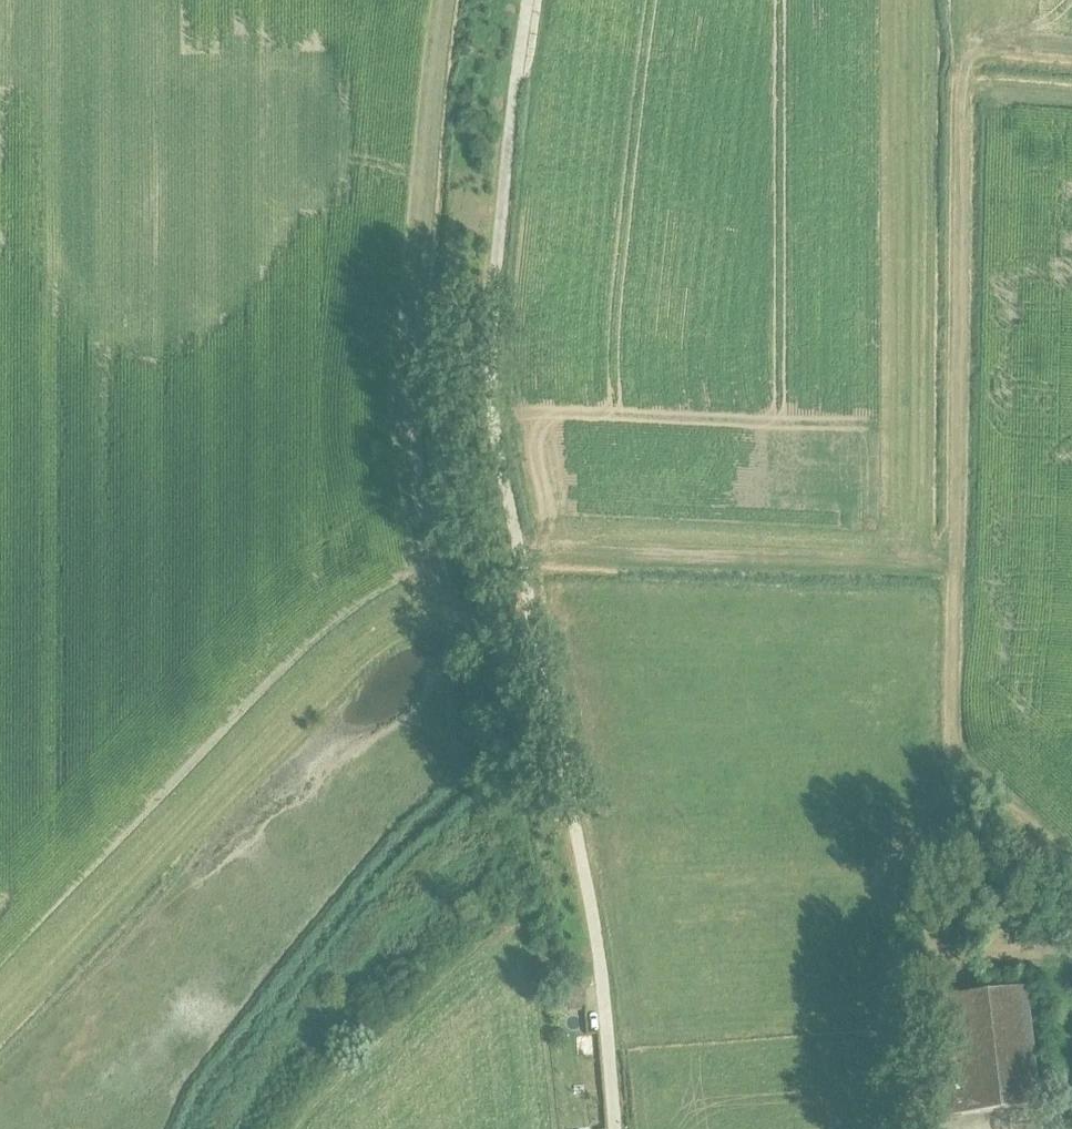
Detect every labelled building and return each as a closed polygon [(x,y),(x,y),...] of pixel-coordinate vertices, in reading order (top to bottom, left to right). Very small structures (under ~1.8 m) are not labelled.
[(1024,987),(922,999),(937,1118),(1039,1106),(1024,987)] [(584,989),(568,990),(569,1011),(585,1010),(584,989)] [(598,1032),(576,1032),(576,1056),(598,1056),(598,1032)]
